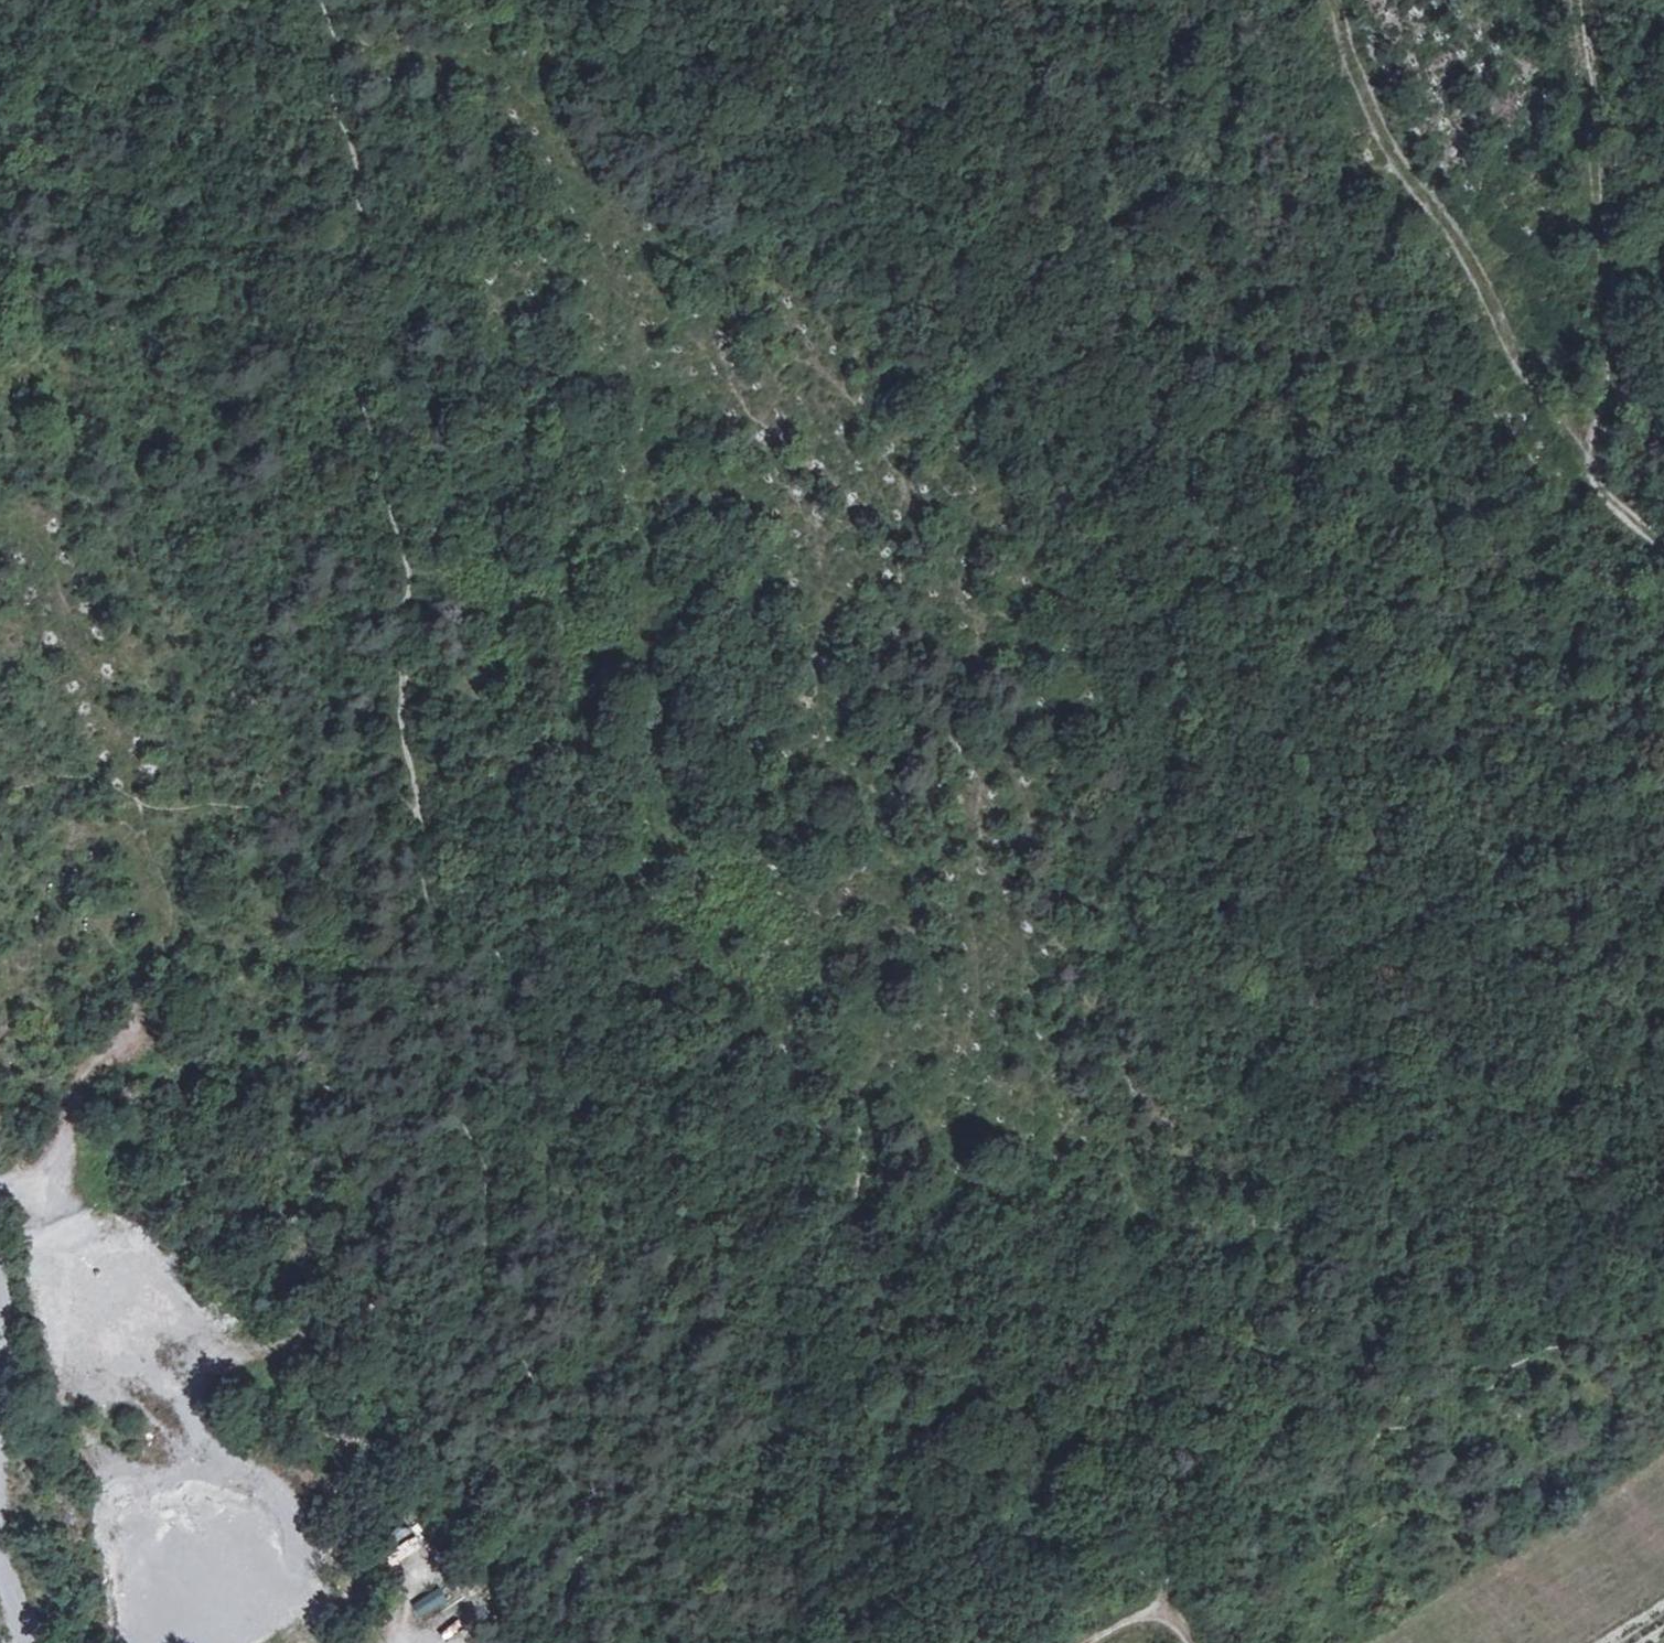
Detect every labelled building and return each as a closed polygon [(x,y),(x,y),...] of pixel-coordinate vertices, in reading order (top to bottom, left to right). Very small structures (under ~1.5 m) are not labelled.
[(422,1619),(449,1602),(439,1585),(411,1601),(422,1619)]
